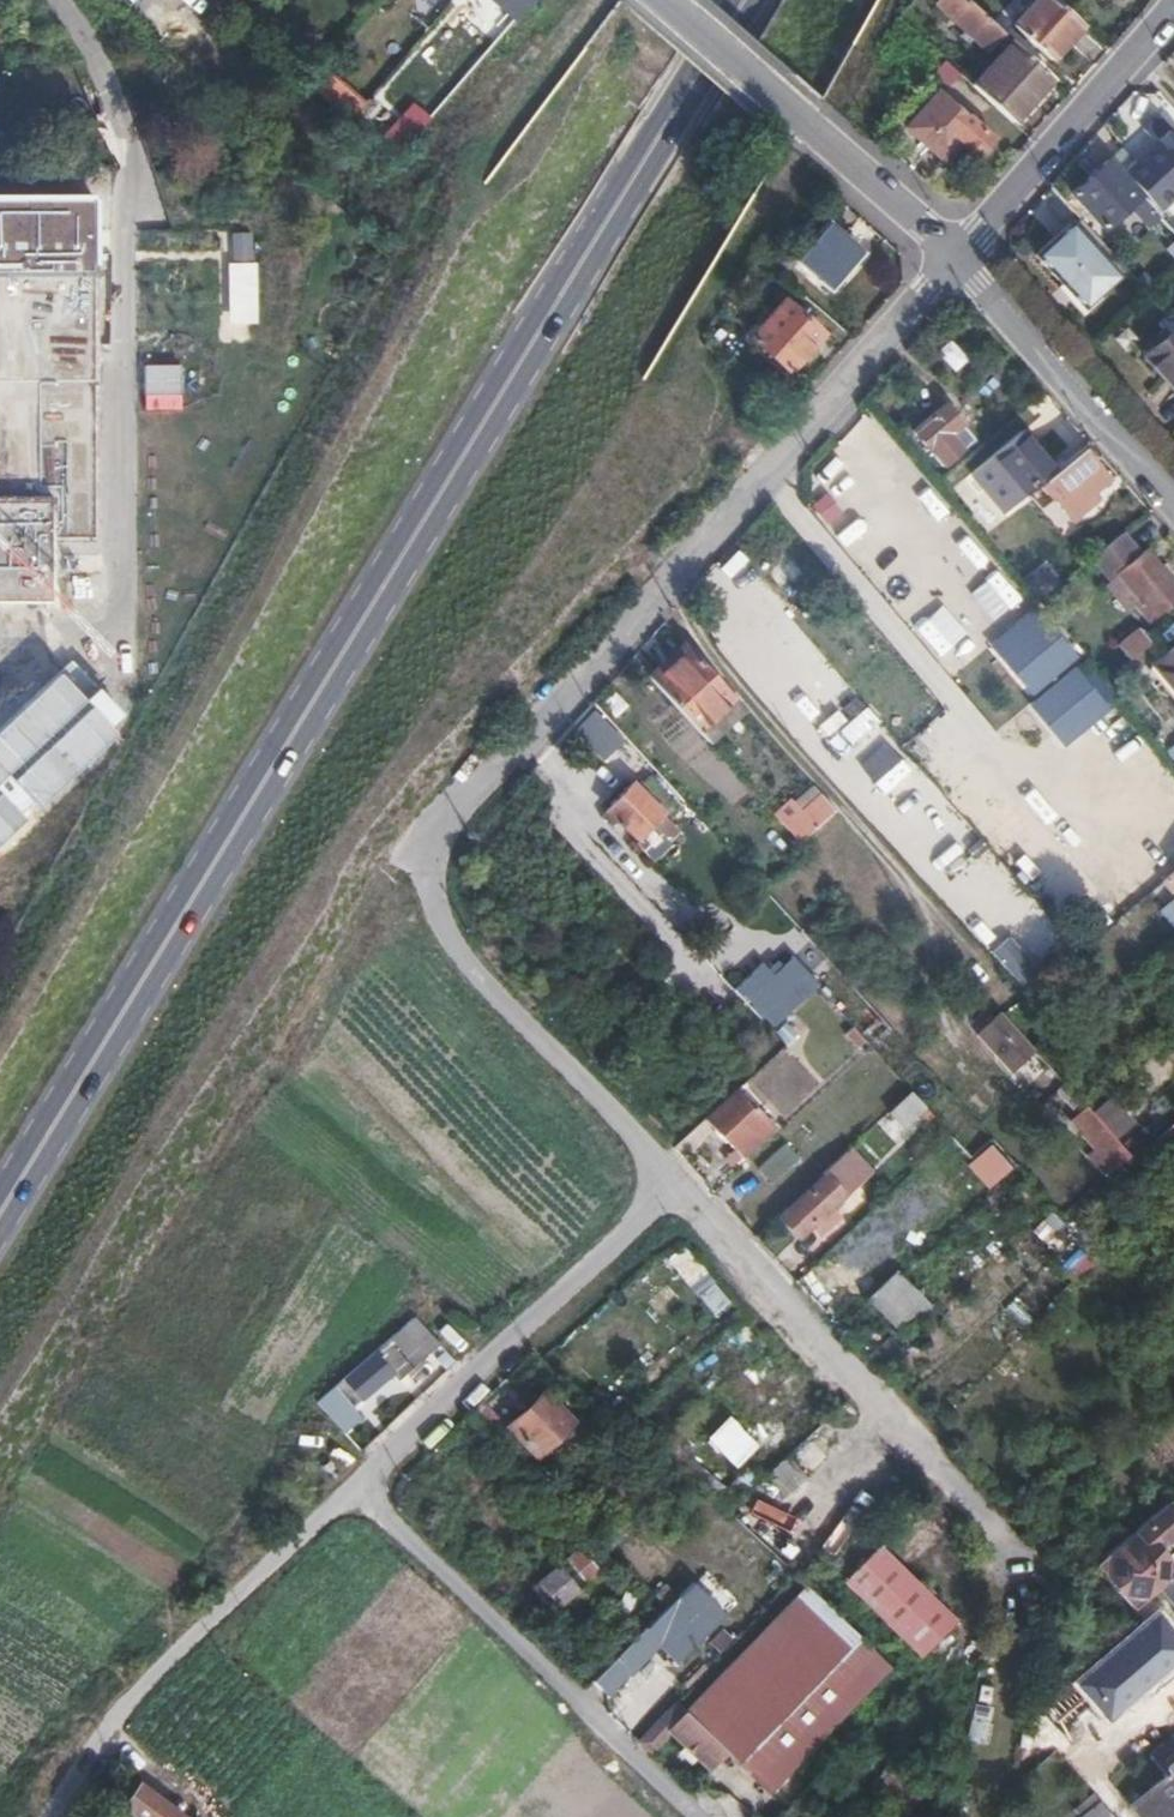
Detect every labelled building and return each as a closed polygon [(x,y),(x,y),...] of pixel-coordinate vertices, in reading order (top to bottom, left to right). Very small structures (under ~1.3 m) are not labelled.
[(968,0),(933,0),(931,2),(984,51),(1003,31),(971,3),(968,0)] [(1008,17),(1029,0),(994,0),(1008,17)] [(1059,0),(1034,0),(1013,22),(1051,57),(1083,22),(1059,0)] [(973,83),(1013,119),(1052,76),(1012,40),(973,83)] [(946,58),(931,75),(946,87),(960,71),(946,58)] [(332,72),(313,94),(357,134),(376,113),(332,72)] [(938,93),(907,127),(943,159),(959,142),(977,158),(991,142),(938,93)] [(391,133),(405,145),(427,119),(413,108),(391,133)] [(1159,209),(1173,195),(1173,132),(1158,114),(1143,128),(1154,140),(1133,159),(1123,169),(1159,209)] [(1122,147),(1108,160),(1074,191),(1106,226),(1130,205),(1146,223),(1160,210),(1159,209),(1123,169),(1133,159),(1122,147)] [(93,271),(93,197),(0,196),(0,271),(93,271)] [(796,258),(799,261),(829,287),(860,252),(827,223),(798,256),(796,258)] [(1067,223),(1033,254),(1082,307),(1116,276),(1067,223)] [(789,247),(772,268),(783,278),(799,261),(796,258),(798,256),(789,247)] [(48,599),(48,536),(92,536),(93,271),(0,271),(0,599),(48,599)] [(786,302),(753,338),(790,371),(822,334),(786,302)] [(1145,353),(1173,385),(1173,328),(1145,353)] [(946,406),(916,432),(945,464),(974,439),(946,406)] [(1053,470),(1021,431),(970,472),(1002,512),(1028,491),(1038,483),(1053,470)] [(1107,479),(1080,448),(1053,470),(1038,483),(1046,494),(1055,497),(1070,518),(1085,507),(1081,501),(1107,479)] [(809,505),(824,526),(841,514),(826,492),(809,505)] [(1091,557),(1110,580),(1116,575),(1141,604),(1137,609),(1147,621),(1173,599),(1173,583),(1146,549),(1139,555),(1120,533),(1091,557)] [(981,555),(953,580),(980,612),(1009,587),(981,555)] [(881,586),(906,614),(933,589),(908,561),(881,586)] [(1046,565),(1025,583),(1039,599),(1060,582),(1046,565)] [(985,646),(1065,746),(1117,704),(1037,605),(985,646)] [(1118,645),(1130,660),(1150,644),(1145,638),(1138,630),(1118,645)] [(688,649),(654,681),(698,730),(732,699),(688,649)] [(1157,663),(1173,684),(1173,649),(1157,663)] [(1165,749),(1173,761),(1173,743),(1165,749)] [(651,780),(639,792),(669,821),(680,809),(651,780)] [(669,821),(639,792),(631,785),(608,809),(610,811),(602,819),(611,827),(620,820),(641,840),(655,827),(668,840),(678,829),(669,821)] [(792,799),(773,815),(799,844),(836,811),(822,796),(805,812),(792,799)] [(1147,895),(1155,904),(1142,915),(1164,942),(1173,934),(1173,873),(1147,895)] [(792,957),(774,975),(761,962),(734,991),(774,1029),(819,983),(792,957)] [(1032,1049),(1002,1016),(1000,1014),(975,1035),(1009,1071),(1032,1049)] [(1037,1055),(1014,1072),(1023,1083),(1045,1067),(1037,1055)] [(727,1099),(706,1120),(715,1130),(747,1100),(738,1090),(727,1099)] [(1119,1137),(1133,1123),(1108,1099),(1094,1113),(1119,1137)] [(747,1100),(715,1130),(740,1158),(773,1128),(747,1100)] [(935,1118),(923,1105),(917,1111),(929,1124),(935,1118)] [(1146,1149),(1155,1160),(1173,1144),(1173,1126),(1146,1149)] [(1113,1136),(1087,1158),(1105,1177),(1130,1155),(1113,1136)] [(785,1142),(756,1168),(771,1185),(800,1159),(785,1142)] [(838,1160),(778,1216),(797,1238),(858,1182),(838,1160)] [(1045,1243),(1064,1223),(1051,1211),(1032,1231),(1045,1243)] [(685,1243),(667,1255),(712,1319),(730,1306),(685,1243)] [(918,1253),(897,1273),(906,1284),(928,1265),(918,1253)] [(906,1284),(897,1273),(867,1299),(880,1314),(874,1320),(882,1329),(889,1324),(900,1336),(914,1324),(892,1297),(906,1284)] [(377,1355),(393,1373),(400,1381),(429,1355),(404,1327),(381,1347),(375,1353),(377,1355)] [(340,1382),(332,1389),(350,1409),(393,1373),(377,1355),(343,1385),(340,1382)] [(506,1382),(482,1403),(503,1426),(526,1405),(506,1382)] [(544,1393),(509,1427),(538,1457),(574,1423),(544,1393)] [(481,1405),(469,1417),(492,1440),(504,1427),(481,1405)] [(785,1496),(804,1478),(784,1458),(765,1477),(785,1496)] [(830,1518),(802,1493),(762,1536),(789,1561),(830,1518)] [(1169,1501),(1095,1563),(1134,1610),(1173,1576),(1173,1563),(1161,1548),(1173,1537),(1173,1506),(1169,1501)] [(879,1546),(845,1582),(922,1657),(955,1622),(879,1546)] [(559,1571),(543,1583),(560,1606),(577,1594),(559,1571)] [(676,1703),(638,1741),(656,1759),(676,1737),(712,1771),(728,1755),(769,1795),(891,1669),(807,1586),(686,1712),(676,1703)] [(665,1586),(655,1597),(666,1608),(669,1611),(673,1607),(680,1600),(665,1586)] [(704,1638),(673,1607),(669,1611),(649,1632),(679,1664),(704,1638)] [(614,1661),(629,1675),(650,1655),(635,1641),(614,1661)] [(614,1661),(593,1683),(607,1696),(629,1675),(614,1661)] [(1122,1693),(1103,1670),(1070,1698),(1090,1721),(1122,1693)] [(910,1687),(900,1697),(917,1713),(927,1704),(910,1687)] [(1150,1758),(1166,1776),(1131,1806),(1141,1816),(1173,1816),(1173,1737),(1150,1758)] [(142,1784),(127,1805),(142,1816),(184,1816),(142,1784)] [(1100,1801),(1081,1816),(1113,1816),(1100,1801)]
